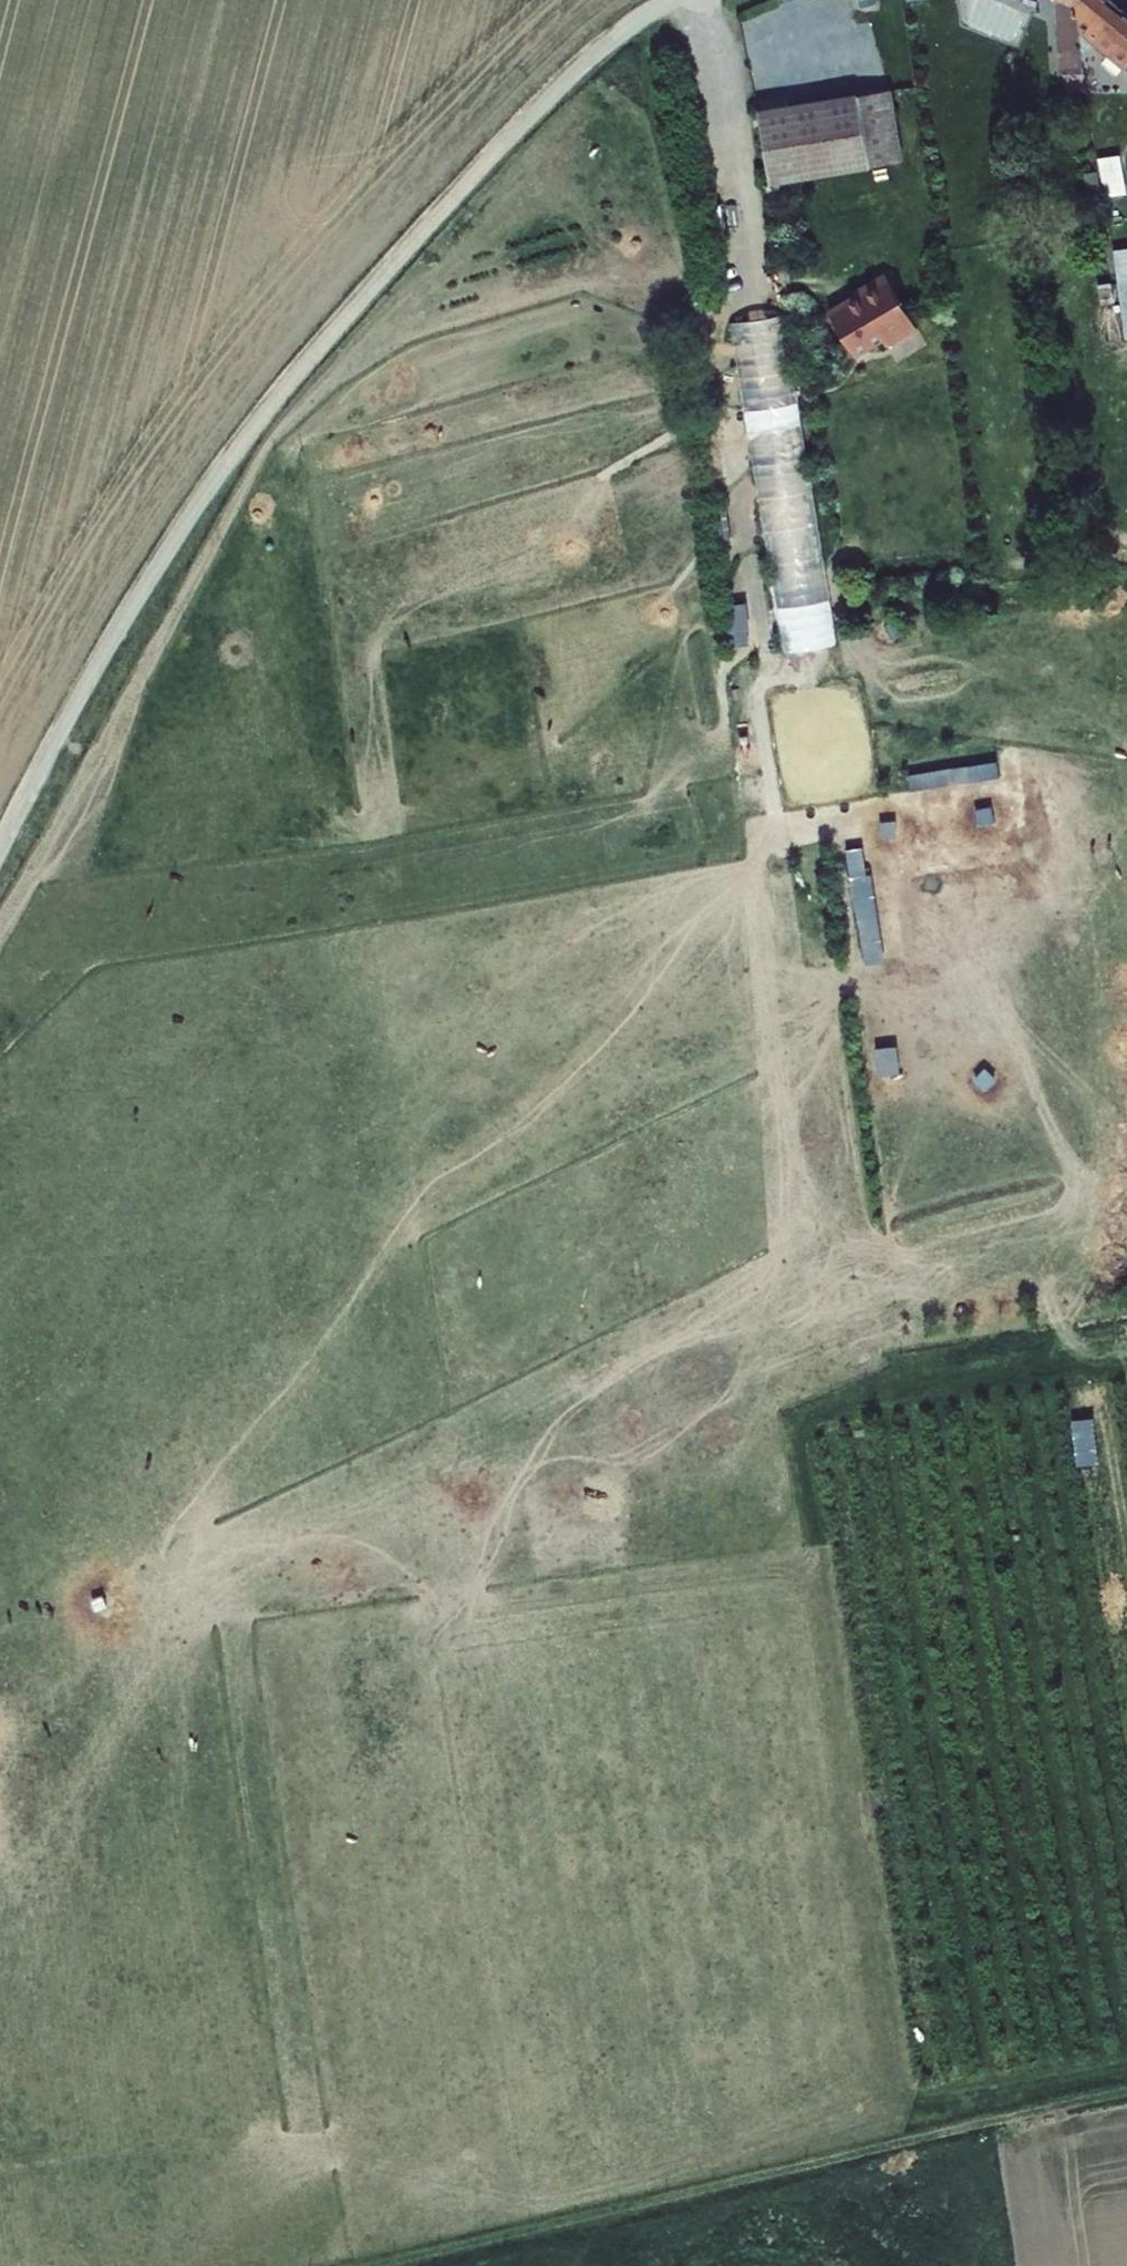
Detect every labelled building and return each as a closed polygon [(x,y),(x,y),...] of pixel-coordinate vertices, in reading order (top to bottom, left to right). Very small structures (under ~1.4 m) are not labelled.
[(1061,66),(1064,66),(1068,87),(1086,84),(1078,32),(1073,0),(1051,0),(1061,66)] [(1115,0),(1073,0),(1078,32),(1124,71),(1126,68),(1126,10),(1115,0)] [(890,87),(759,107),(769,178),(901,158),(890,87)] [(1112,250),(1123,339),(1126,338),(1126,248),(1112,250)] [(842,298),(825,308),(851,352),(879,336),(882,341),(913,323),(883,273),(853,291),(855,294),(843,301),(842,298)] [(742,378),(778,654),(831,647),(787,316),(746,322),(753,376),(742,378)]
